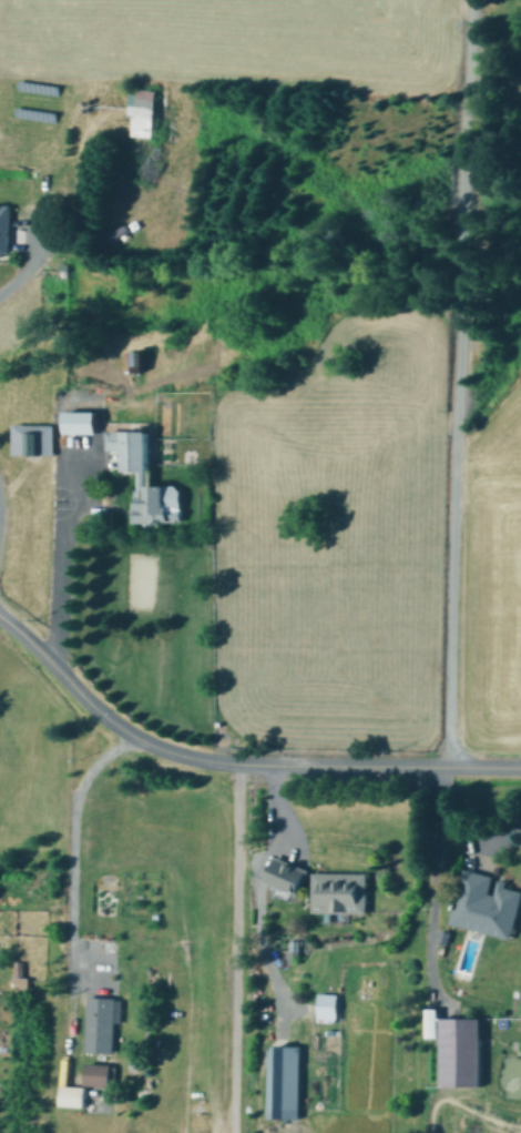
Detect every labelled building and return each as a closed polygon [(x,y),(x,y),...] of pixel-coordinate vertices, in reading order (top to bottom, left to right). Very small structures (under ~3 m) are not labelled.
[(131,134),(154,135),(156,89),(133,88),(131,134)] [(13,204),(0,204),(0,251),(12,251),(13,204)] [(146,368),(145,348),(132,350),(133,370),(146,368)] [(100,409),(69,409),(69,432),(100,432),(100,409)] [(16,453),(57,454),(58,424),(17,423),(16,453)] [(109,468),(146,469),(145,487),(136,487),(135,520),(185,522),(187,484),(154,483),(156,429),(110,428),(109,468)] [(305,890),(311,866),(276,856),(269,880),(305,890)] [(507,886),(508,880),(500,878),(497,892),(491,891),(494,873),(467,868),(459,908),(454,907),(451,923),(514,938),(520,905),(520,888),(507,886)] [(370,871),(315,870),(315,910),(370,911),(370,871)] [(30,977),(16,977),(16,988),(30,988),(30,977)] [(341,993),(321,992),(320,1016),(340,1018),(341,993)] [(116,997),(89,994),(86,1051),(115,1051),(116,997)] [(428,1036),(442,1036),(441,1008),(427,1008),(428,1036)] [(484,1085),(484,1016),(445,1016),(445,1084),(484,1085)] [(303,1117),(304,1045),(270,1045),(270,1116),(303,1117)] [(113,1062),(88,1062),(86,1084),(112,1084),(113,1062)] [(88,1085),(61,1084),(61,1104),(86,1105),(88,1085)]
